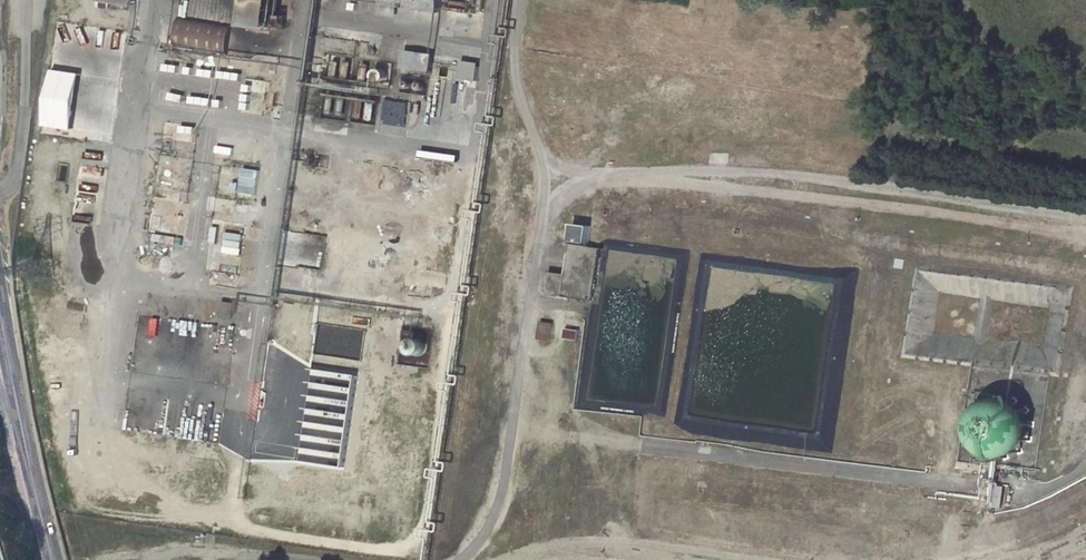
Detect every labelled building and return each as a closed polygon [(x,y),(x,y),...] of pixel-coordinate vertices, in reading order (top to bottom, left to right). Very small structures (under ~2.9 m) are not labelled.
[(133,8),(134,0),(103,0),(102,3),(133,8)] [(254,6),(257,7),(268,8),(278,10),(279,0),(255,0),(254,6)] [(436,12),(438,0),(383,0),(383,5),(395,6),(436,12)] [(483,12),(485,0),(446,0),(445,7),(483,12)] [(395,6),(383,5),(382,15),(393,16),(395,6)] [(255,23),(279,26),(281,10),(278,10),(268,8),(257,7),(255,23)] [(180,48),(232,56),(236,23),(184,16),(180,48)] [(114,145),(129,36),(60,27),(45,136),(114,145)] [(434,54),(409,50),(406,67),(432,70),(434,54)] [(331,80),(357,83),(360,56),(335,53),(331,80)] [(367,57),(364,84),(388,87),(391,61),(367,57)] [(480,61),(462,58),(460,73),(478,76),(480,61)] [(402,91),(429,94),(431,78),(405,75),(402,91)] [(271,82),(250,79),(248,91),(270,94),(271,82)] [(352,117),(355,93),(329,90),(326,113),(352,117)] [(357,116),(384,119),(386,97),(360,94),(357,116)] [(243,235),(244,219),(224,217),(223,233),(243,235)] [(565,297),(594,301),(602,249),(590,247),(593,226),(575,224),(565,297)] [(229,308),(227,321),(238,322),(239,310),(229,308)] [(552,341),(554,323),(542,322),(540,339),(552,341)] [(409,328),(404,367),(433,372),(438,332),(409,328)] [(581,330),(567,328),(566,338),(580,340),(581,330)] [(386,341),(385,343),(384,344),(384,346),(384,348),(385,351),(387,352),(390,353),(392,353),(394,352),(396,350),(397,348),(397,345),(397,343),(394,341),(391,340),(389,340),(386,341)] [(995,395),(989,397),(987,398),(981,401),(977,405),(974,409),(972,414),(970,418),(970,425),(970,431),(972,437),(974,441),(978,446),(983,450),(988,453),(994,454),(1000,455),(1005,454),(1011,453),(1014,451),(1019,447),(1024,443),(1027,437),(1029,431),(1029,427),(1029,421),(1028,415),(1025,409),(1021,404),(1017,400),(1011,397),(1005,396),(1001,395),(995,395)] [(997,464),(990,463),(988,475),(983,475),(978,508),(990,509),(995,476),(997,464)]
